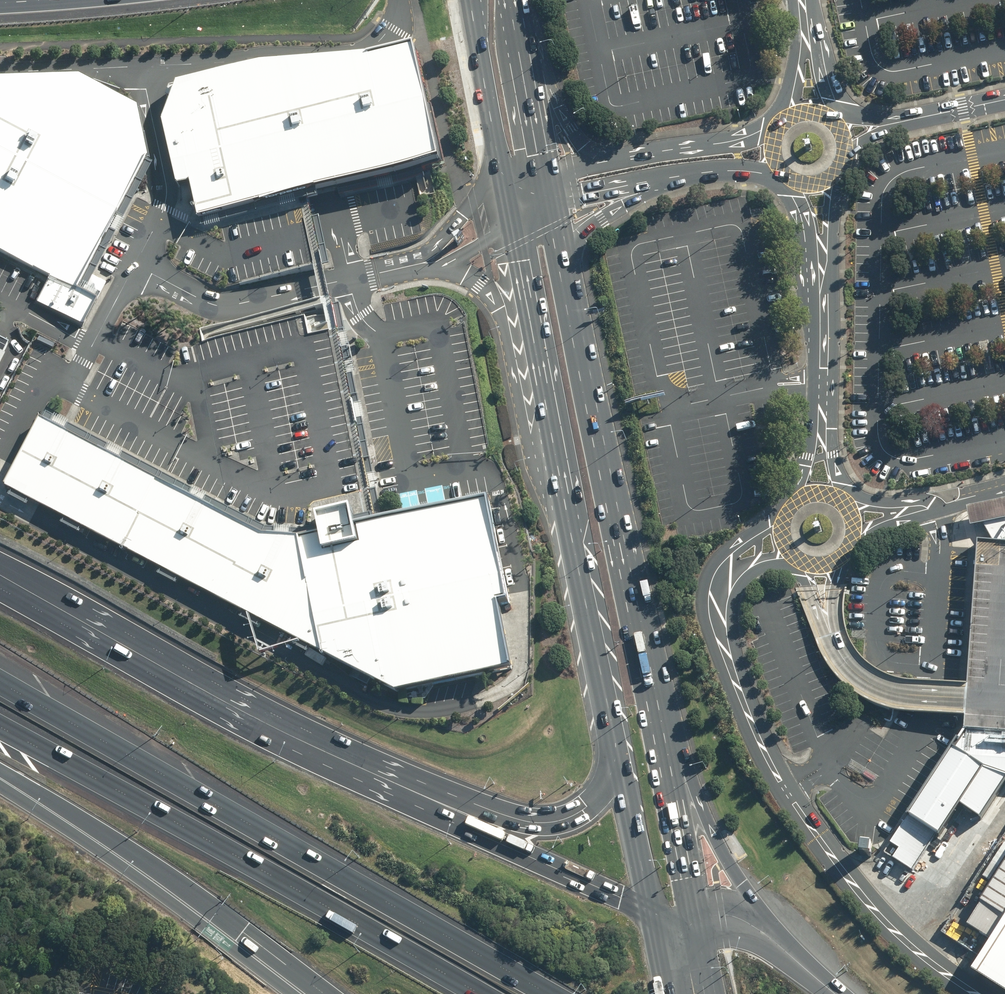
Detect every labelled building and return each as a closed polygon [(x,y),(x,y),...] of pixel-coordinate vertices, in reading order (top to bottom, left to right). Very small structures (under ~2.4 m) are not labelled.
[(195,184),(203,218),(213,216),(287,201),(316,195),(335,191),(442,167),(416,56),(388,63),(370,67),(263,68),(240,74),(179,88),(166,127),(180,187),(195,184)] [(44,283),(33,304),(77,328),(89,305),(70,295),(139,164),(126,116),(112,109),(76,90),(69,86),(0,86),(0,260),(44,283)] [(267,536),(42,418),(9,486),(400,692),(510,666),(500,604),(509,603),(487,505),(374,525),(368,525),(359,527),(358,520),(355,509),(321,517),(324,529),(326,535),(303,540),(267,536)] [(967,511),(971,529),(980,527),(991,546),(972,545),(971,554),(963,687),(961,702),(960,715),(959,735),(890,841),(899,847),(893,857),(913,870),(936,835),(939,837),(959,807),(968,813),(980,821),(1004,785),(1004,503),(967,511)] [(1004,857),(971,907),(966,916),(960,926),(986,943),(966,974),(996,993),(1004,993),(1004,855),(1004,857)]
